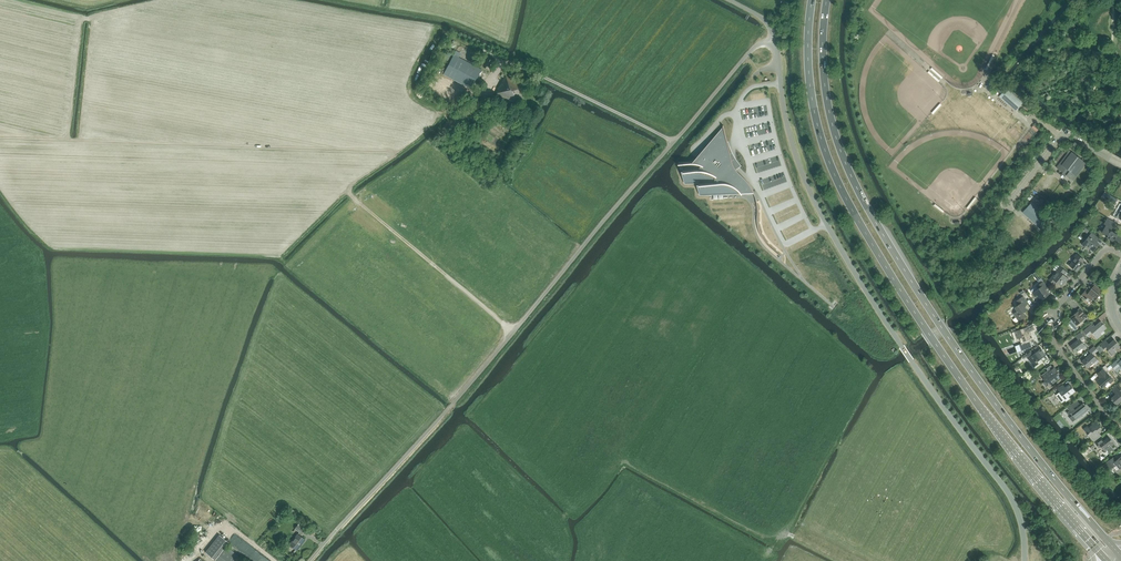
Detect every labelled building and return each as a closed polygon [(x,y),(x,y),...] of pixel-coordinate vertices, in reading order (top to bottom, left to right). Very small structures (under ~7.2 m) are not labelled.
[(444,74),(471,89),(481,69),(454,55),(444,74)] [(481,66),(488,69),(492,61),(485,57),(481,66)] [(497,94),(515,104),(526,85),(506,75),(499,89),(497,94)] [(999,97),(1015,111),(1023,103),(1007,88),(999,97)] [(483,98),(463,114),(467,118),(486,102),(483,98)] [(685,182),(699,182),(699,183),(700,183),(701,194),(741,192),(742,193),(743,193),(742,192),(744,190),(748,193),(754,193),(751,187),(747,182),(742,176),(739,173),(737,171),(736,169),(735,169),(735,170),(733,166),(730,161),(731,161),(732,161),(730,154),(727,141),(723,125),(723,127),(694,161),(678,161),(678,162),(681,162),(682,168),(683,168),(683,169),(685,169),(685,182)] [(1057,167),(1073,180),(1086,163),(1070,150),(1057,167)] [(1023,213),(1041,229),(1050,219),(1032,203),(1023,213)] [(1107,237),(1114,241),(1115,239),(1120,243),(1120,242),(1120,233),(1119,232),(1117,234),(1111,230),(1116,223),(1107,218),(1104,224),(1106,225),(1102,232),(1108,235),(1107,237)] [(1086,246),(1093,251),(1099,244),(1095,241),(1098,237),(1092,232),(1082,244),(1085,247),(1086,246)] [(1081,262),(1083,259),(1077,254),(1073,258),(1074,259),(1069,265),(1077,271),(1083,264),(1081,262)] [(1050,280),(1053,283),(1055,281),(1062,286),(1068,278),(1064,275),(1067,272),(1060,266),(1055,271),(1056,272),(1050,280)] [(1036,297),(1038,295),(1041,300),(1049,294),(1045,289),(1047,287),(1043,281),(1037,286),(1038,288),(1033,293),(1036,297)] [(1089,290),(1088,288),(1087,288),(1087,289),(1085,291),(1085,290),(1083,293),(1081,295),(1086,299),(1087,299),(1090,301),(1092,298),(1095,300),(1096,299),(1100,294),(1099,293),(1101,290),(1094,284),(1089,290)] [(1014,314),(1019,321),(1026,316),(1023,312),(1027,310),(1025,306),(1028,304),(1023,296),(1016,301),(1018,305),(1015,307),(1017,311),(1014,314)] [(1087,317),(1080,308),(1075,312),(1076,313),(1071,317),(1071,318),(1076,325),(1081,321),(1082,322),(1087,317)] [(1094,327),(1091,324),(1084,331),(1088,336),(1092,332),(1097,339),(1101,335),(1099,334),(1106,328),(1103,325),(1104,324),(1101,321),(1094,327)] [(1017,338),(1021,337),(1023,341),(1033,338),(1030,331),(1034,329),(1032,323),(1023,327),(1023,328),(1015,332),(1017,338)] [(1071,346),(1076,352),(1082,348),(1083,350),(1086,347),(1081,340),(1085,337),(1081,332),(1075,336),(1078,340),(1071,346)] [(1109,344),(1106,341),(1101,345),(1104,349),(1106,347),(1109,350),(1108,351),(1112,356),(1116,352),(1114,350),(1120,346),(1114,340),(1109,344)] [(1093,355),(1098,351),(1094,346),(1089,350),(1091,353),(1082,361),(1088,367),(1094,362),(1096,364),(1098,362),(1093,355)] [(1037,362),(1046,355),(1041,348),(1035,353),(1032,350),(1025,355),(1034,367),(1039,363),(1037,362)] [(1120,361),(1119,358),(1111,365),(1114,369),(1119,365),(1120,366),(1120,360),(1120,361)] [(1046,369),(1048,371),(1045,373),(1047,377),(1044,379),(1050,387),(1054,384),(1053,383),(1062,376),(1054,366),(1052,367),(1051,365),(1046,369)] [(1097,374),(1101,378),(1097,381),(1102,387),(1109,382),(1110,383),(1113,380),(1107,373),(1106,373),(1103,369),(1097,374)] [(1075,391),(1069,384),(1065,387),(1063,385),(1057,389),(1059,391),(1059,392),(1060,392),(1056,395),(1062,402),(1065,400),(1066,401),(1070,398),(1068,397),(1075,391)] [(1111,398),(1117,404),(1120,401),(1120,388),(1118,385),(1113,389),(1116,394),(1111,398)] [(1072,412),(1073,414),(1073,415),(1076,419),(1088,410),(1085,406),(1084,406),(1082,404),(1079,406),(1078,405),(1080,403),(1077,400),(1067,407),(1071,413),(1072,412)] [(1101,435),(1098,431),(1102,428),(1097,422),(1089,428),(1088,426),(1084,429),(1093,441),(1101,435)] [(1102,438),(1095,443),(1099,448),(1101,446),(1104,450),(1106,449),(1108,452),(1112,448),(1110,445),(1113,443),(1111,440),(1112,440),(1111,439),(1110,439),(1109,437),(1104,441),(1102,438)] [(1116,470),(1120,467),(1120,456),(1117,459),(1114,456),(1103,465),(1108,471),(1114,467),(1116,470)] [(289,544),(297,550),(305,540),(300,535),(304,530),(297,525),(295,529),(299,532),(289,544)] [(219,534),(205,552),(214,559),(228,542),(219,534)] [(216,560),(239,560),(223,549),(215,560),(216,560)]
